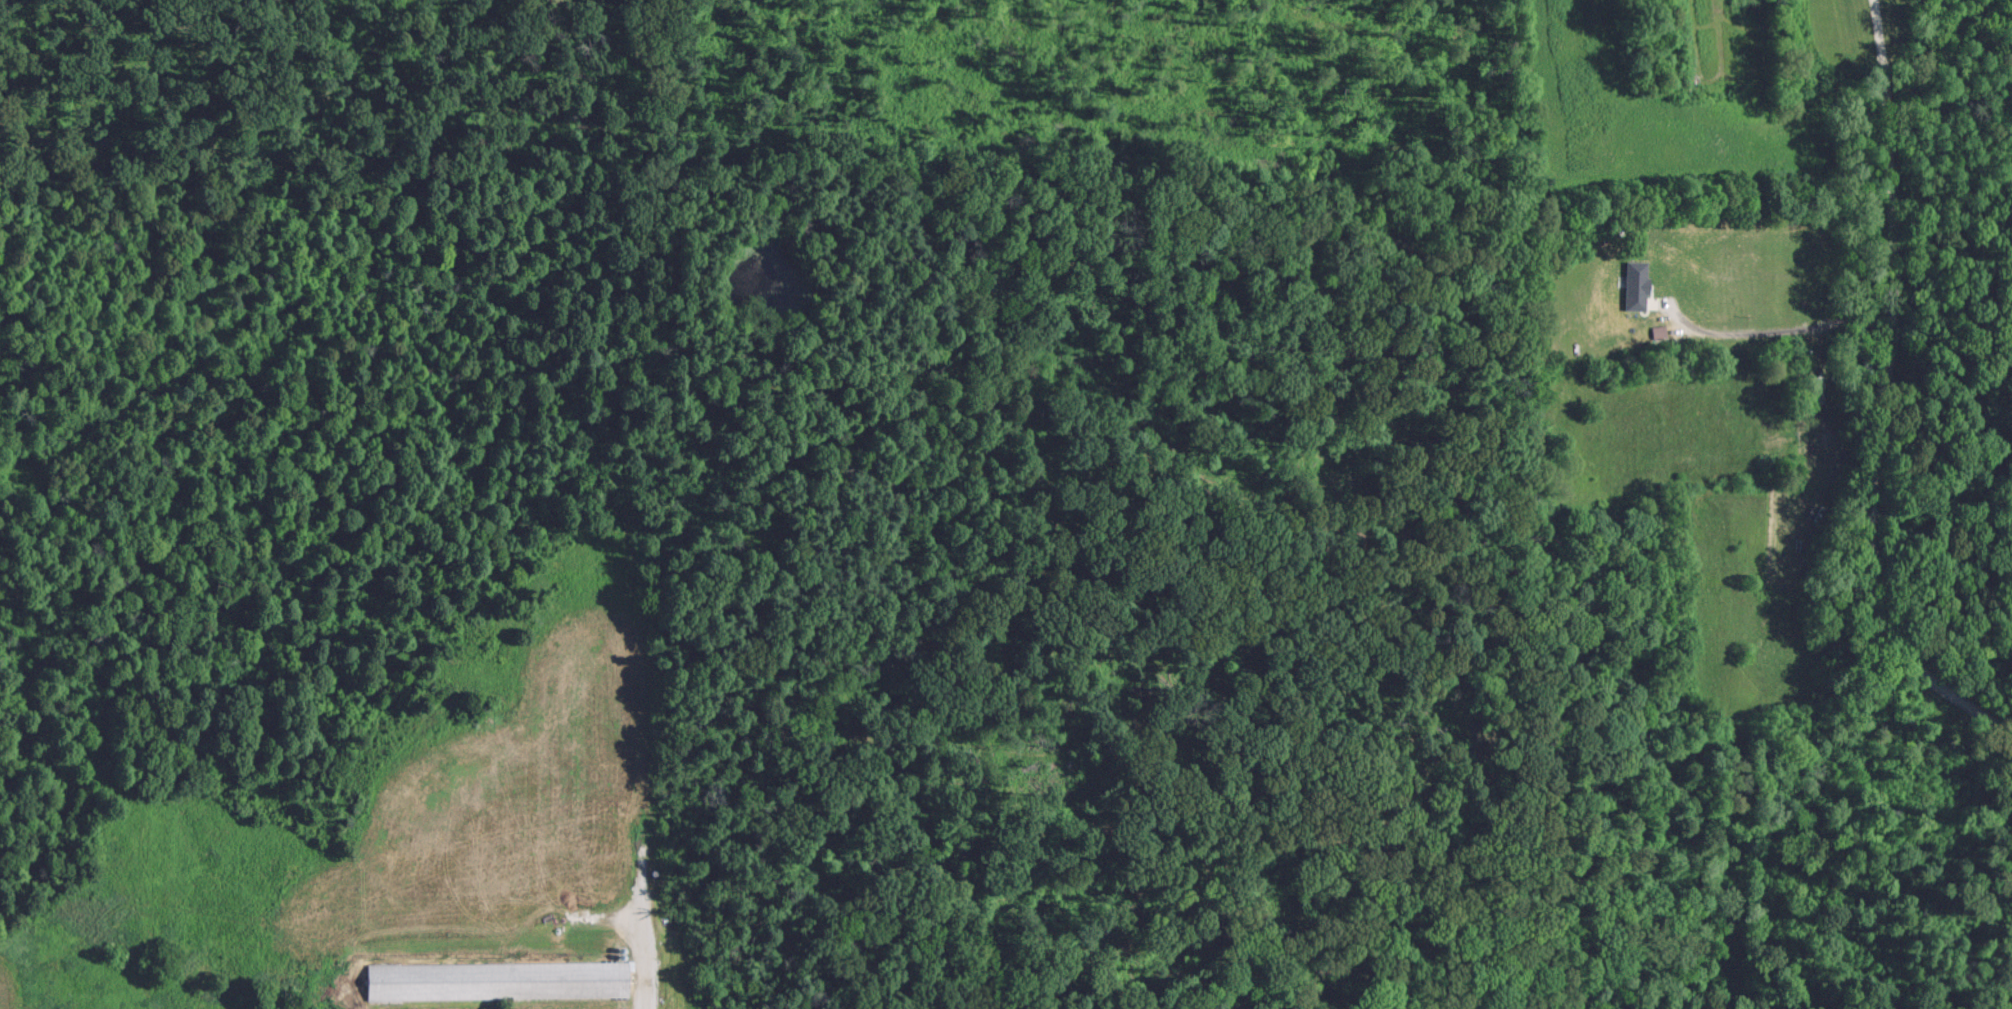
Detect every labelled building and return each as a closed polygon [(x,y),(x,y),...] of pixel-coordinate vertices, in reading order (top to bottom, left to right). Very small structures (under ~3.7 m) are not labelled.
[(362,963),(363,999),(627,997),(627,961),(362,963)]
